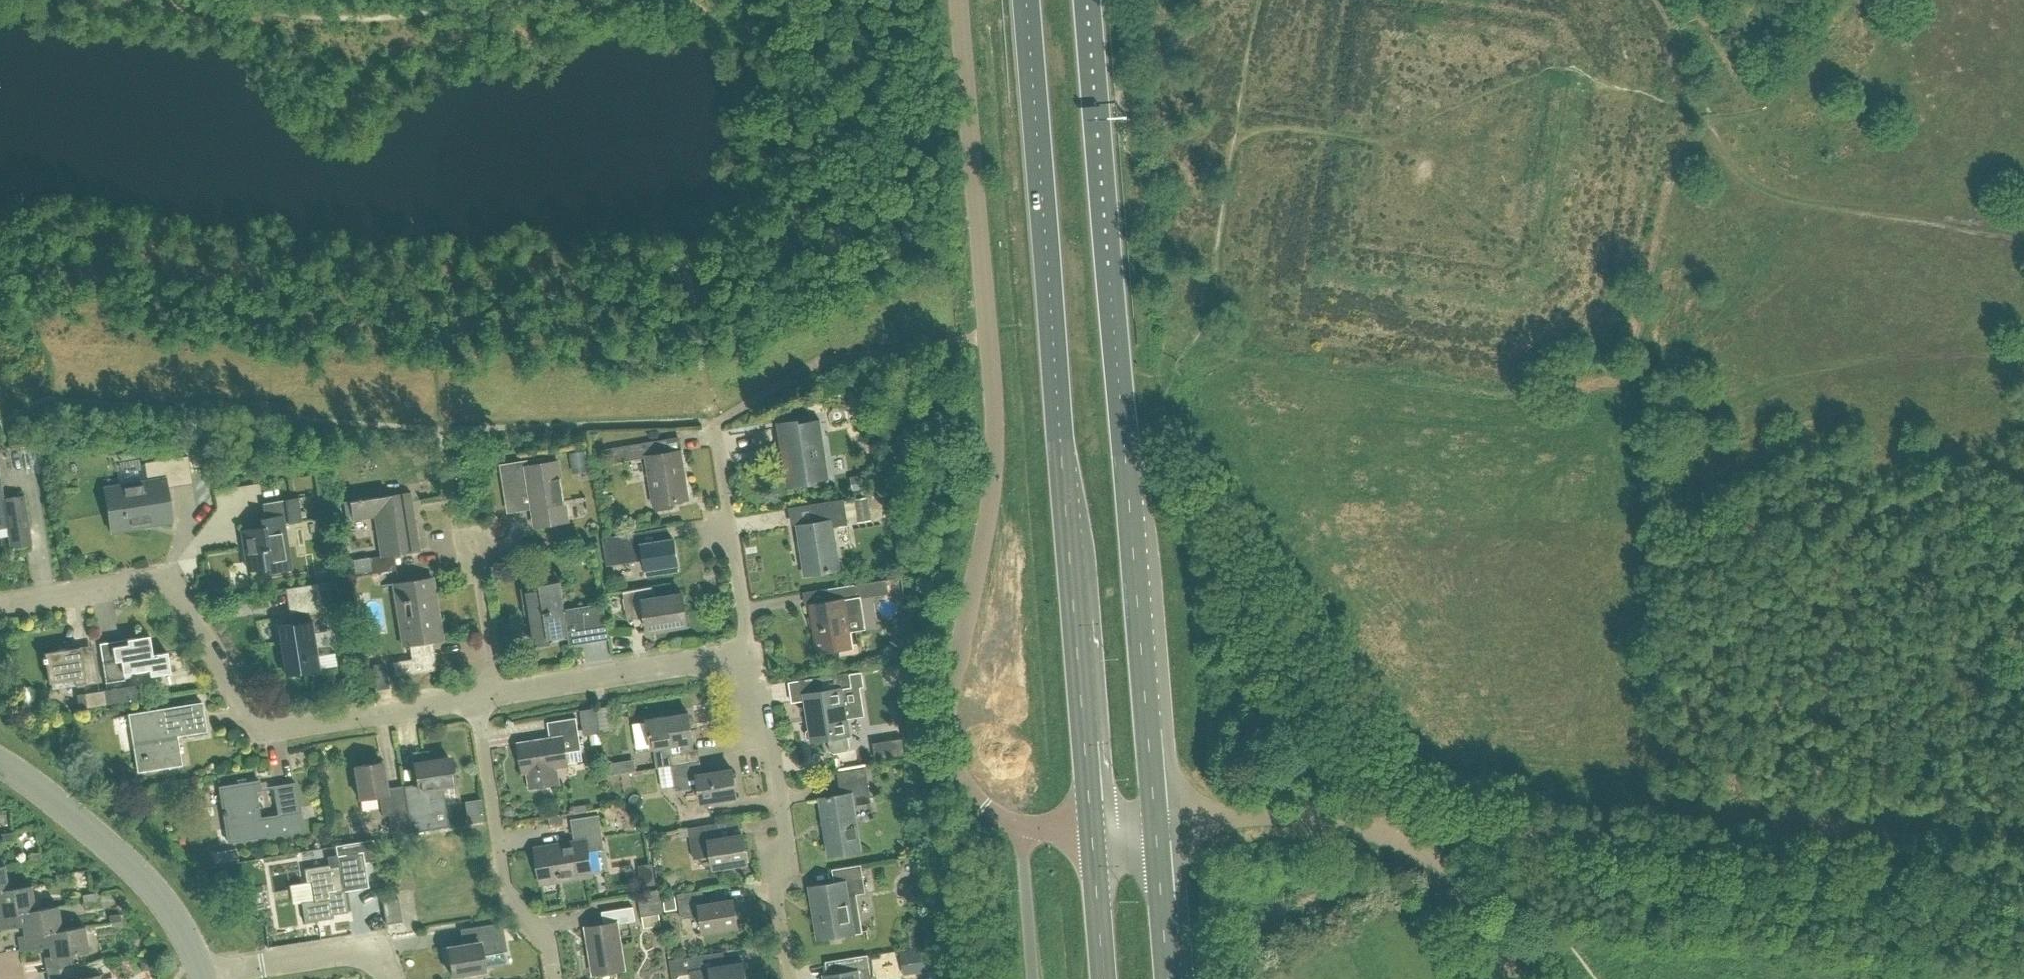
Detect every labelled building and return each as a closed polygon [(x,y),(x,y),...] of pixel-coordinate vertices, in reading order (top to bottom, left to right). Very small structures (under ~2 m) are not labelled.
[(790,484),(825,479),(815,421),(781,426),(790,484)] [(680,451),(660,454),(658,440),(610,448),(612,462),(645,457),(653,505),(655,505),(656,511),(674,508),(672,502),(688,499),(680,451)] [(31,471),(30,447),(16,448),(17,472),(31,471)] [(42,470),(40,447),(31,447),(33,471),(42,470)] [(147,480),(103,487),(110,531),(170,522),(165,487),(190,483),(186,456),(145,462),(147,480)] [(540,464),(540,459),(513,463),(518,495),(530,492),(536,527),(567,521),(557,461),(540,464)] [(862,473),(850,476),(853,489),(865,486),(862,473)] [(7,533),(10,547),(31,544),(23,495),(2,498),(0,484),(0,535),(7,533)] [(419,551),(410,492),(349,502),(352,521),(373,517),(380,556),(369,558),(371,573),(395,570),(393,555),(419,551)] [(289,570),(281,524),(298,521),(294,498),(261,504),(264,518),(259,519),(260,526),(242,529),(249,571),(267,568),(268,573),(289,570)] [(805,575),(838,569),(831,527),(848,524),(844,500),(812,505),(815,523),(797,526),(805,575)] [(622,535),(603,538),(607,564),(644,559),(646,570),(647,576),(678,571),(677,565),(678,565),(674,539),(646,543),(644,532),(622,535)] [(438,669),(433,641),(442,640),(433,582),(424,583),(423,578),(393,583),(396,603),(407,602),(409,615),(404,616),(408,645),(416,644),(418,658),(392,662),(394,676),(438,669)] [(564,610),(560,583),(560,581),(539,584),(540,589),(526,592),(534,645),(551,643),(550,638),(568,635),(566,623),(582,620),(586,643),(608,639),(603,603),(564,610)] [(285,674),(319,669),(313,632),(325,631),(317,583),(292,588),(298,623),(277,626),(285,674)] [(829,602),(809,605),(817,652),(851,647),(848,630),(863,628),(858,599),(856,599),(854,585),(827,590),(829,602)] [(655,599),(653,587),(623,592),(626,615),(645,612),(648,632),(688,626),(683,594),(655,599)] [(151,654),(148,635),(115,641),(114,646),(112,646),(114,661),(102,663),(105,682),(124,679),(123,673),(148,669),(149,676),(169,672),(166,652),(151,654)] [(82,668),(79,647),(43,653),(48,683),(74,678),(75,685),(97,682),(94,666),(82,668)] [(376,689),(387,687),(383,664),(372,666),(376,689)] [(811,741),(811,742),(827,739),(829,751),(833,753),(847,751),(849,747),(847,736),(849,735),(846,718),(865,715),(861,687),(865,686),(862,671),(849,673),(815,679),(818,694),(804,696),(809,728),(806,732),(806,738),(811,741)] [(102,691),(104,705),(122,702),(120,688),(102,691)] [(82,694),(84,708),(104,705),(102,691),(82,694)] [(174,745),(173,736),(205,731),(201,702),(128,714),(137,771),(181,764),(178,744),(174,745)] [(588,707),(588,733),(604,732),(603,706),(588,707)] [(671,766),(700,761),(697,741),(693,741),(688,713),(647,719),(647,721),(633,723),(638,749),(651,747),(652,748),(680,744),(681,751),(669,753),(671,766)] [(559,783),(556,767),(567,765),(565,752),(581,750),(576,718),(548,722),(551,738),(518,744),(523,772),(527,772),(530,788),(559,783)] [(416,784),(402,786),(410,833),(409,833),(448,827),(447,826),(435,828),(431,807),(441,806),(438,786),(441,786),(453,784),(449,758),(413,764),(416,784)] [(700,761),(671,766),(675,791),(699,787),(701,803),(736,797),(732,770),(702,774),(700,761)] [(410,833),(402,786),(385,789),(381,763),(353,767),(358,800),(379,796),(382,816),(388,815),(391,836),(409,833),(410,833)] [(829,855),(859,850),(852,806),(871,803),(868,780),(844,784),(846,794),(820,798),(829,855)] [(258,819),(254,791),(259,790),(258,781),(218,787),(226,841),(302,830),(295,783),(272,787),(276,816),(258,819)] [(484,798),(469,799),(471,821),(486,820),(484,798)] [(560,881),(593,876),(589,852),(604,849),(599,815),(571,819),(574,842),(535,848),(540,880),(559,877),(560,881)] [(716,824),(688,828),(693,857),(711,854),(713,868),(747,862),(743,835),(719,839),(716,824)] [(2,840),(13,839),(12,832),(1,834),(2,840)] [(308,902),(302,903),(304,920),(311,919),(332,916),(331,913),(347,910),(343,889),(349,888),(348,881),(366,878),(363,861),(375,859),(372,841),(372,840),(334,846),(335,855),(326,857),(327,865),(302,869),(305,883),(309,883),(312,901),(308,902)] [(29,861),(40,859),(39,852),(28,854),(29,861)] [(819,938),(852,933),(860,931),(854,894),(866,892),(861,865),(832,870),(835,884),(810,888),(819,938)] [(55,882),(66,880),(65,873),(54,874),(55,882)] [(33,909),(30,886),(7,889),(0,890),(0,929),(15,927),(15,924),(13,912),(33,909)] [(705,904),(703,891),(678,895),(681,919),(701,916),(703,932),(738,927),(733,900),(705,904)] [(82,902),(93,900),(92,893),(81,895),(82,902)] [(668,924),(665,895),(644,897),(646,926),(668,924)] [(385,924),(387,923),(401,921),(398,898),(382,900),(385,924)] [(39,932),(61,929),(57,906),(34,910),(33,909),(13,912),(15,924),(20,924),(22,935),(17,936),(19,950),(42,946),(42,945),(39,932)] [(593,974),(625,969),(618,923),(636,920),(634,907),(603,912),(605,924),(586,927),(593,974)] [(109,921),(120,920),(119,913),(108,915),(109,921)] [(501,923),(469,928),(471,943),(448,947),(448,946),(440,948),(443,965),(449,964),(451,975),(483,970),(483,969),(505,965),(502,951),(506,950),(501,923)] [(46,971),(72,967),(70,954),(87,951),(83,926),(61,929),(39,932),(42,945),(46,944),(48,955),(43,955),(46,971)] [(908,951),(901,952),(904,975),(933,970),(930,945),(908,948),(908,951)] [(716,954),(669,961),(672,978),(746,978),(743,962),(718,966),(716,954)] [(825,976),(825,978),(871,978),(867,956),(845,959),(847,973),(825,976)] [(91,975),(74,978),(72,967),(46,971),(47,978),(92,978),(91,975)]
